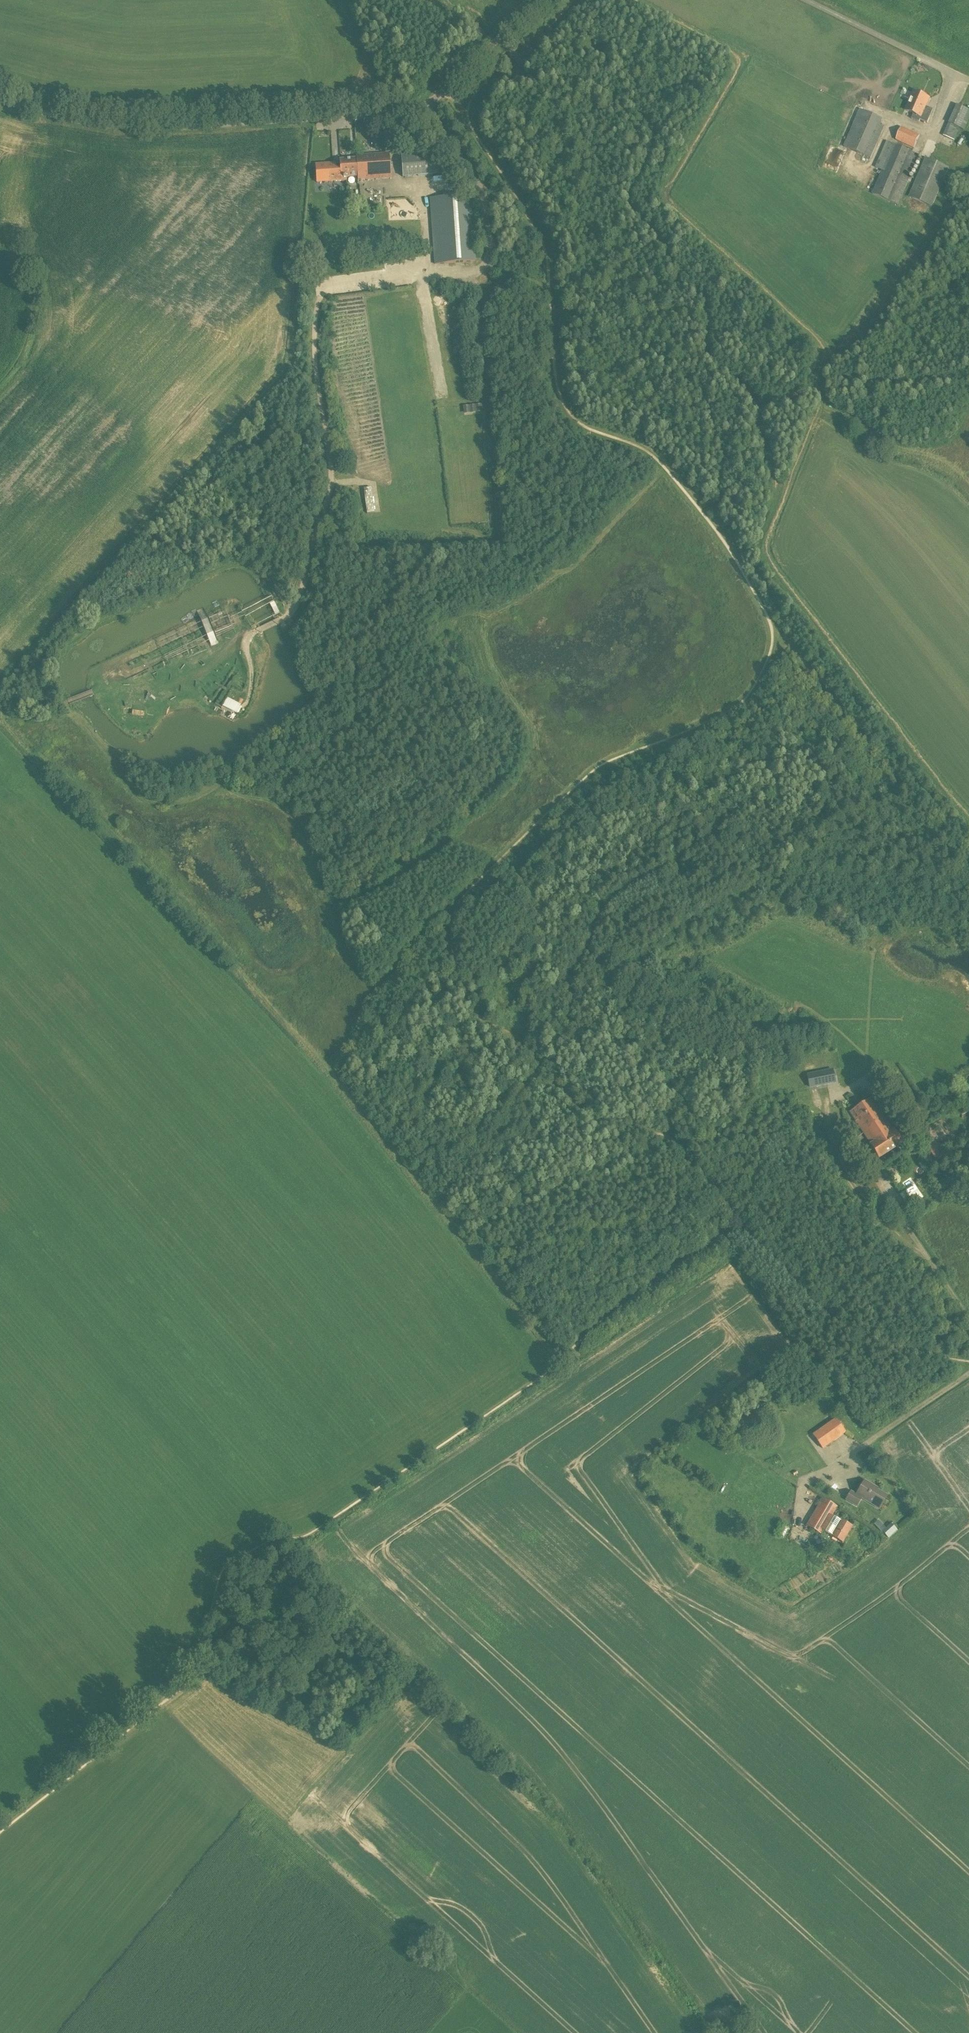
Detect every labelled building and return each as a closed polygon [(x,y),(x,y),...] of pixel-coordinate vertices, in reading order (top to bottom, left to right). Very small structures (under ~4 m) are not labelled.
[(914,91),(906,110),(914,113),(912,119),(919,122),(920,119),(927,123),(929,118),(923,115),(927,107),(927,106),(930,98),(914,91)] [(965,130),(968,120),(968,109),(959,105),(957,104),(949,123),(944,136),(952,140),(957,127),(965,130)] [(871,158),(885,127),(880,125),(882,119),(860,109),(844,147),(871,158)] [(914,148),(920,135),(902,127),(896,140),(914,148)] [(902,196),(919,155),(887,141),(876,167),(883,170),(873,193),(898,204),(902,196)] [(849,153),(836,148),(828,167),(841,172),(849,153)] [(402,176),(443,173),(442,149),(401,151),(402,176)] [(328,164),(316,165),(317,182),(329,181),(346,180),(346,177),(358,176),(358,180),(391,178),(390,152),(356,155),(356,158),(340,159),(340,163),(328,164)] [(932,206),(949,168),(930,159),(926,158),(910,196),(932,206)] [(434,264),(455,263),(476,261),(471,195),(430,197),(434,264)] [(812,1073),(814,1087),(832,1085),(830,1071),(812,1073)] [(849,1112),(863,1133),(879,1158),(902,1143),(894,1129),(893,1129),(872,1097),(849,1112)] [(910,1202),(914,1209),(928,1200),(923,1193),(910,1202)] [(822,1448),(845,1433),(835,1419),(813,1435),(822,1448)] [(887,1495),(877,1489),(877,1488),(865,1480),(857,1494),(851,1490),(845,1500),(856,1507),(862,1498),(879,1508),(887,1495)] [(839,1521),(832,1517),(832,1516),(837,1507),(827,1500),(822,1498),(820,1501),(806,1525),(806,1526),(814,1530),(817,1532),(821,1535),(823,1531),(831,1535),(830,1536),(842,1544),(852,1527),(840,1520),(839,1521)] [(894,1527),(886,1535),(888,1537),(896,1529),(894,1527)]
